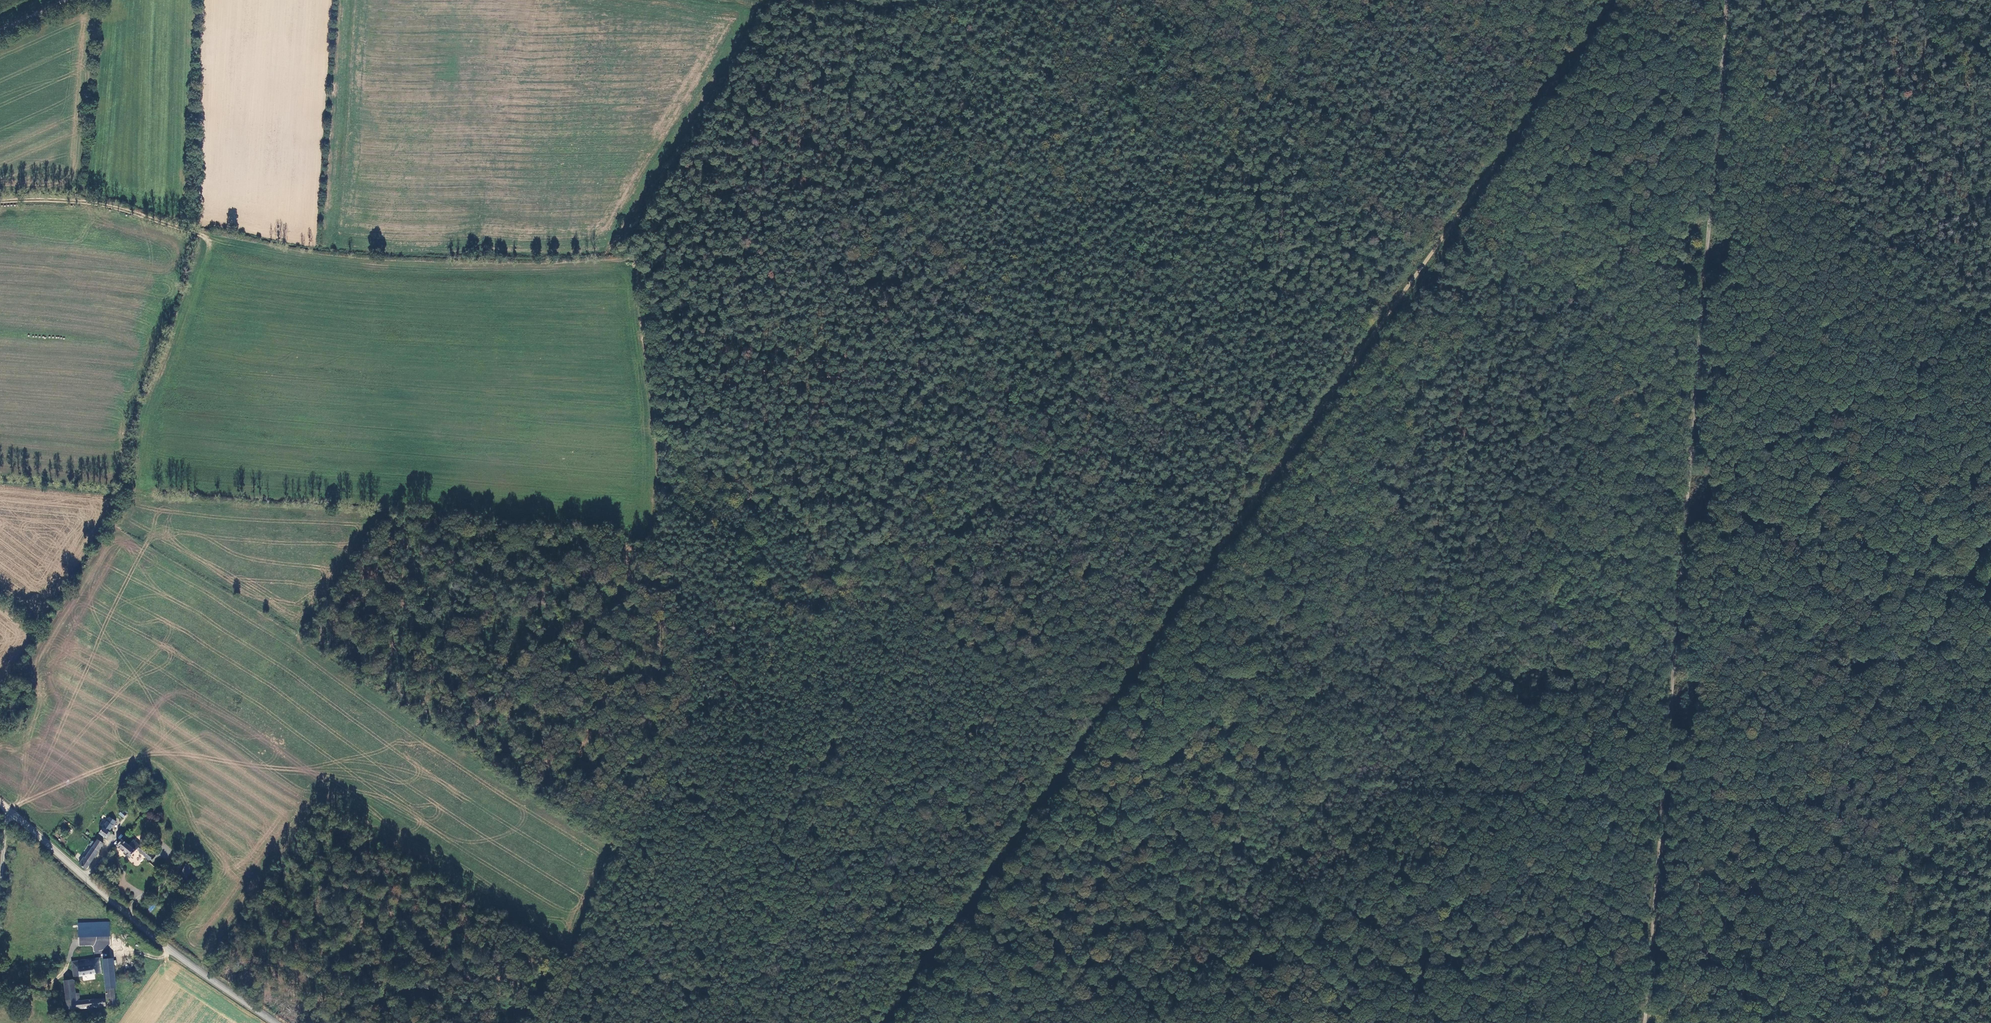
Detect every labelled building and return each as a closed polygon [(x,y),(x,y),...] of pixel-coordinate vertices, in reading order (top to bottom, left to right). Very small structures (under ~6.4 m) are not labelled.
[(109,832),(116,821),(110,817),(99,834),(106,838),(110,833),(109,832)] [(133,841),(126,835),(117,846),(131,857),(137,849),(146,856),(150,851),(141,843),(140,845),(134,840),(133,841)] [(86,870),(104,843),(97,838),(85,858),(83,857),(78,865),(86,870)] [(192,867),(185,863),(179,875),(186,879),(192,867)] [(110,924),(79,925),(80,953),(111,952),(110,924)] [(102,973),(100,958),(72,961),(74,977),(102,973)] [(115,959),(103,960),(107,999),(110,998),(111,1008),(116,1007),(115,989),(117,989),(115,959)] [(105,1007),(105,998),(77,1000),(75,981),(73,980),(65,981),(67,1010),(105,1007)]
